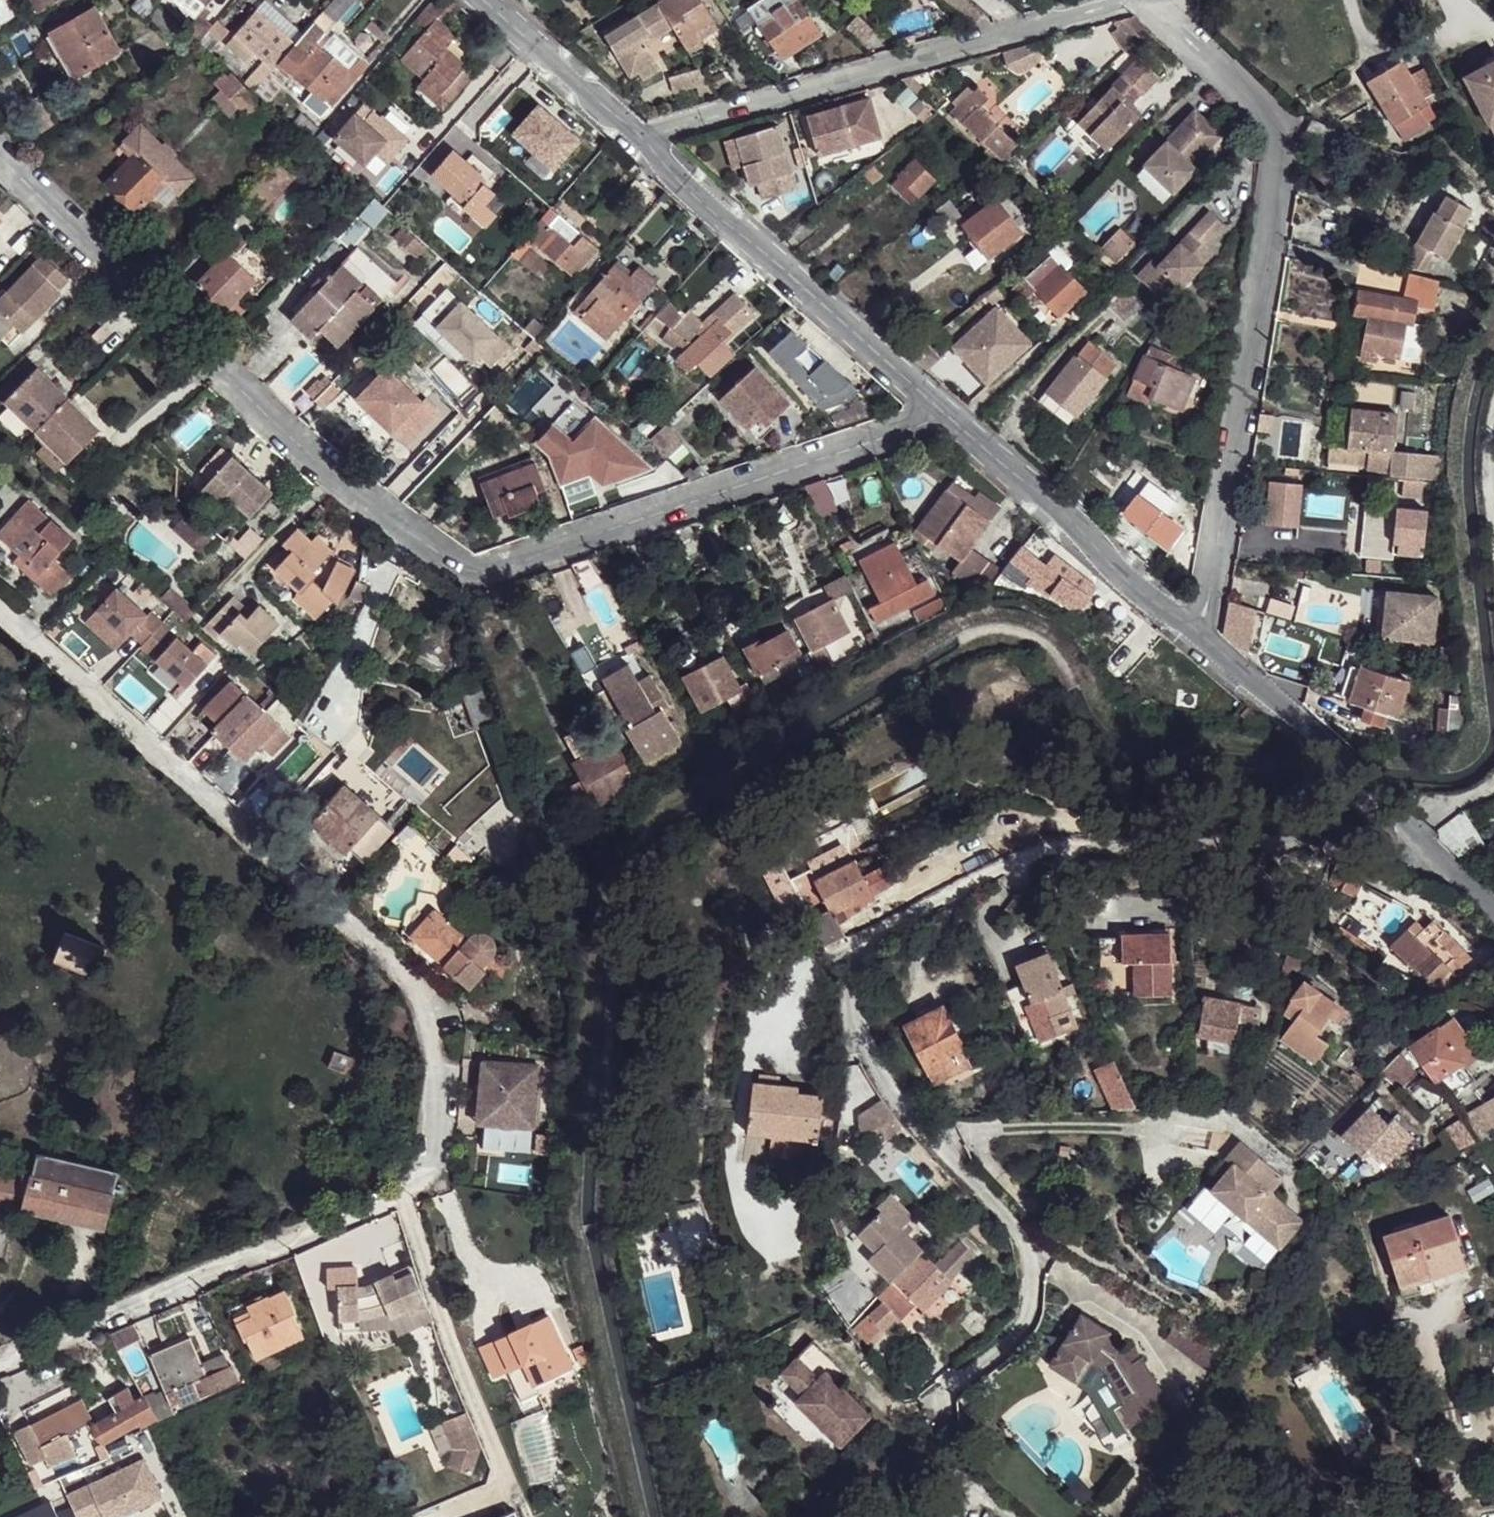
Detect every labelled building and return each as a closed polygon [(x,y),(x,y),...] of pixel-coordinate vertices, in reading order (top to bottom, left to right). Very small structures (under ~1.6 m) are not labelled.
[(43,10),(56,3),(55,0),(39,0),(43,10)] [(132,5),(146,19),(150,16),(158,5),(153,0),(136,0),(132,5)] [(197,19),(208,6),(201,0),(174,0),(197,19)] [(331,28),(356,0),(338,0),(321,19),(331,28)] [(658,7),(676,34),(693,62),(707,53),(701,44),(716,34),(719,32),(706,9),(720,1),(720,0),(669,0),(658,7)] [(820,35),(796,0),(763,0),(749,9),(783,59),(820,35)] [(990,13),(1001,0),(975,0),(990,13)] [(1016,10),(1027,0),(1007,0),(1016,10)] [(80,72),(81,74),(121,51),(95,5),(55,28),(80,72)] [(158,5),(150,16),(172,37),(182,27),(158,5)] [(266,5),(258,14),(295,46),(303,37),(266,5)] [(676,34),(658,7),(605,40),(631,82),(635,79),(656,67),(647,50),(643,44),(656,38),(659,43),(676,34)] [(258,14),(237,38),(244,44),(236,54),(247,63),(255,54),(263,60),(244,83),(255,93),(295,46),(258,14)] [(1120,19),(1112,21),(1116,27),(1109,32),(1123,52),(1147,30),(1131,15),(1125,17),(1120,19)] [(308,60),(319,47),(329,37),(334,31),(331,28),(321,19),(295,49),(308,60)] [(214,26),(199,44),(207,50),(221,35),(220,32),(219,31),(217,23),(214,26)] [(404,62),(444,98),(451,89),(459,96),(476,78),(447,52),(458,41),(438,24),(404,62)] [(55,28),(46,33),(65,66),(69,63),(76,75),(80,72),(55,28)] [(721,44),(716,34),(701,44),(707,53),(721,44)] [(353,70),(360,77),(367,69),(329,37),(319,47),(350,74),(353,70)] [(656,38),(643,44),(647,50),(659,43),(656,38)] [(1027,45),(1001,53),(1005,65),(1017,73),(1027,68),(1038,57),(1027,45)] [(350,74),(319,47),(308,60),(294,76),(314,94),(324,102),(334,92),(341,99),(360,77),(353,70),(350,74)] [(280,65),(294,76),(308,60),(295,49),(280,65)] [(1376,65),(1381,73),(1400,61),(1395,52),(1376,65)] [(1139,59),(1079,123),(1108,150),(1140,115),(1130,105),(1141,93),(1142,94),(1158,77),(1139,59)] [(1381,73),(1369,80),(1405,138),(1430,123),(1425,116),(1434,110),(1428,101),(1426,102),(1408,73),(1400,61),(1381,73)] [(1461,78),(1486,125),(1493,121),(1493,61),(1461,78)] [(64,76),(68,82),(81,74),(80,72),(76,75),(69,63),(65,66),(68,73),(64,76)] [(1427,99),(1441,90),(1424,63),(1408,73),(1426,102),(1428,101),(1427,99)] [(656,67),(635,79),(639,86),(660,73),(656,67)] [(710,100),(714,96),(701,74),(674,90),(683,103),(704,91),(710,100)] [(225,93),(239,108),(250,98),(252,96),(233,77),(230,80),(226,76),(217,84),(225,93)] [(256,94),(267,104),(281,87),(270,77),(256,94)] [(911,78),(900,81),(920,99),(926,92),(911,78)] [(950,114),(997,163),(1013,147),(977,111),(987,101),(976,88),(950,114)] [(228,118),(239,108),(225,93),(215,103),(228,118)] [(324,102),(314,94),(306,104),(316,113),(324,102)] [(549,169),(580,139),(539,96),(508,127),(549,169)] [(808,118),(819,156),(882,138),(870,100),(808,118)] [(931,114),(919,102),(911,110),(923,122),(931,114)] [(365,170),(376,157),(387,146),(398,156),(409,145),(383,122),(381,124),(364,110),(335,143),(365,170)] [(1194,112),(1166,142),(1173,149),(1162,161),(1151,158),(1144,165),(1174,193),(1187,181),(1182,176),(1192,166),(1220,136),(1194,112)] [(1330,149),(1338,131),(1312,118),(1303,136),(1307,139),(1308,137),(1330,149)] [(180,171),(167,184),(177,192),(179,194),(196,175),(140,119),(123,137),(125,139),(139,154),(152,142),(180,171)] [(311,141),(315,136),(302,124),(297,128),(311,141)] [(778,125),(738,138),(745,162),(752,186),(759,184),(764,200),(797,190),(778,125)] [(593,137),(586,145),(595,152),(602,145),(593,137)] [(738,138),(728,141),(735,165),(745,162),(738,138)] [(139,154),(125,139),(119,145),(134,160),(139,154)] [(180,171),(152,142),(139,154),(167,184),(180,171)] [(1166,142),(1151,158),(1162,161),(1173,149),(1166,142)] [(387,146),(376,157),(388,168),(398,156),(387,146)] [(454,153),(434,176),(452,193),(445,202),(460,215),(465,209),(485,227),(497,214),(484,205),(494,193),(482,183),(492,172),(475,157),(468,165),(454,153)] [(164,186),(167,184),(139,154),(134,160),(109,184),(137,212),(164,186)] [(314,163),(327,175),(331,171),(327,167),(324,164),(325,163),(320,158),(314,163)] [(915,160),(898,176),(918,196),(933,180),(915,160)] [(337,167),(331,162),(327,167),(331,171),(331,172),(337,167)] [(1182,176),(1187,181),(1196,170),(1192,166),(1182,176)] [(909,203),(918,196),(898,176),(890,185),(909,203)] [(167,184),(164,186),(173,196),(177,192),(167,184)] [(1433,213),(1402,267),(1424,274),(1435,253),(1448,259),(1455,247),(1454,247),(1464,228),(1463,227),(1471,211),(1445,196),(1435,214),(1433,213)] [(963,225),(990,256),(1011,240),(1022,232),(1024,231),(996,200),(963,225)] [(948,202),(936,212),(949,228),(959,221),(962,217),(948,202)] [(1138,275),(1161,297),(1180,278),(1184,282),(1213,252),(1205,245),(1225,222),(1211,209),(1158,264),(1152,259),(1138,275)] [(529,238),(536,245),(574,279),(578,275),(581,277),(597,260),(594,257),(600,252),(584,239),(575,250),(550,229),(559,219),(551,213),(529,238)] [(357,216),(338,238),(350,250),(369,227),(357,216)] [(1493,236),(1493,220),(1490,218),(1481,233),(1492,239),(1493,236)] [(575,250),(584,239),(559,219),(550,229),(575,250)] [(426,247),(403,226),(393,235),(416,257),(426,247)] [(1109,239),(1125,253),(1135,242),(1119,227),(1109,239)] [(1025,235),(1022,232),(1011,240),(1014,243),(1025,235)] [(227,253),(197,286),(225,313),(249,288),(256,280),(264,273),(270,266),(239,235),(228,246),(233,252),(230,256),(227,253)] [(1032,240),(1024,245),(1031,255),(1049,241),(1046,235),(1035,243),(1032,240)] [(536,245),(529,238),(512,259),(518,265),(536,245)] [(1109,239),(1099,250),(1115,264),(1125,253),(1109,239)] [(1051,249),(1054,254),(1067,269),(1075,263),(1060,244),(1051,249)] [(228,246),(224,250),(227,253),(230,256),(233,252),(228,246)] [(358,247),(299,311),(319,330),(338,347),(374,308),(397,283),(358,247)] [(47,254),(0,303),(18,320),(29,330),(65,291),(61,289),(72,277),(47,254)] [(1054,254),(1027,276),(1036,286),(1059,316),(1085,293),(1067,269),(1054,254)] [(447,265),(427,285),(455,311),(474,291),(447,265)] [(608,342),(627,321),(628,322),(659,286),(640,270),(631,280),(617,268),(594,293),(600,299),(582,321),(608,342)] [(271,280),(264,273),(256,280),(249,288),(257,296),(271,280)] [(1379,296),(1357,291),(1353,314),(1367,317),(1361,350),(1398,357),(1413,360),(1420,322),(1405,319),(1407,308),(1431,312),(1436,282),(1406,274),(1400,300),(1379,296)] [(1036,286),(1027,276),(1013,287),(1022,297),(1036,286)] [(750,289),(756,281),(752,277),(745,285),(750,289)] [(1120,287),(1111,278),(1100,289),(1109,298),(1120,287)] [(1180,278),(1161,297),(1166,301),(1184,282),(1180,278)] [(1126,288),(1106,307),(1127,324),(1145,305),(1126,288)] [(576,315),(582,321),(600,299),(594,293),(576,315)] [(711,332),(703,340),(727,364),(734,358),(724,346),(758,316),(738,295),(705,326),(711,332)] [(116,301),(109,308),(118,318),(125,311),(116,301)] [(4,334),(18,320),(0,303),(0,330),(4,334)] [(1030,342),(996,305),(952,346),(987,383),(1030,342)] [(657,320),(648,331),(654,335),(655,333),(674,345),(676,343),(680,346),(681,344),(687,347),(690,342),(673,332),(685,319),(671,308),(659,323),(657,320)] [(310,340),(319,330),(299,311),(290,320),(310,340)] [(685,319),(673,332),(690,342),(704,329),(689,313),(685,319)] [(710,379),(727,364),(703,340),(678,363),(688,375),(698,367),(710,379)] [(1086,344),(1038,402),(1065,424),(1110,371),(1096,359),(1099,355),(1086,344)] [(1150,348),(1127,393),(1146,402),(1149,397),(1179,412),(1194,380),(1175,371),(1179,362),(1150,348)] [(1099,355),(1096,359),(1110,371),(1113,367),(1099,355)] [(38,432),(69,399),(30,359),(0,387),(0,394),(38,432)] [(417,401),(382,367),(351,398),(386,432),(417,401)] [(756,371),(722,402),(757,440),(763,435),(771,427),(791,408),(756,371)] [(326,379),(321,385),(326,390),(332,384),(326,379)] [(1442,399),(1444,384),(1424,382),(1422,397),(1442,399)] [(307,395),(314,402),(326,390),(321,385),(319,383),(307,395)] [(1413,392),(1400,391),(1399,407),(1411,409),(1413,392)] [(69,399),(38,432),(48,442),(69,462),(101,429),(69,399)] [(591,424),(572,405),(552,425),(571,444),(591,424)] [(1395,413),(1350,408),(1345,448),(1327,445),(1325,462),(1365,465),(1365,467),(1388,470),(1391,452),(1395,413)] [(552,425),(533,445),(549,460),(559,489),(601,473),(613,485),(644,478),(633,466),(591,424),(571,444),(552,425)] [(650,440),(661,452),(675,438),(664,426),(650,440)] [(675,438),(661,452),(671,462),(685,450),(675,438)] [(69,462),(48,442),(38,452),(58,472),(69,462)] [(222,466),(213,457),(201,470),(210,479),(201,489),(218,504),(227,493),(251,515),(273,492),(232,455),(222,466)] [(1433,459),(1399,455),(1397,478),(1430,482),(1433,459)] [(534,460),(479,481),(493,515),(506,510),(508,514),(540,502),(536,491),(545,487),(534,460)] [(683,478),(689,484),(699,480),(692,475),(693,474),(689,470),(683,478)] [(822,480),(803,487),(817,518),(835,512),(822,480)] [(1168,546),(1179,530),(1181,518),(1170,512),(1166,518),(1151,507),(1136,495),(1141,489),(1142,487),(1133,481),(1114,507),(1168,546)] [(975,498),(951,482),(946,490),(991,522),(1001,508),(980,493),(975,498)] [(991,522),(946,490),(913,538),(934,554),(943,542),(965,557),(957,568),(973,579),(986,579),(996,574),(1001,569),(972,550),(991,522)] [(76,495),(67,504),(74,510),(83,502),(76,495)] [(281,503),(291,512),(297,506),(287,497),(281,503)] [(1157,500),(1151,507),(1166,518),(1170,512),(1157,500)] [(23,569),(35,580),(53,560),(72,539),(30,501),(18,514),(23,519),(4,541),(27,563),(23,569)] [(1394,507),(1392,542),(1422,544),(1425,510),(1394,507)] [(173,527),(191,543),(202,531),(184,515),(173,527)] [(314,537),(309,542),(295,529),(280,544),(289,552),(274,568),(298,592),(293,597),(315,618),(331,601),(337,604),(355,570),(335,560),(321,589),(311,579),(315,575),(312,572),(331,552),(314,537)] [(202,531),(191,543),(200,551),(211,538),(202,531)] [(869,608),(877,623),(933,594),(925,579),(915,584),(894,542),(857,561),(879,603),(869,608)] [(1050,594),(1062,578),(1024,545),(1011,560),(1031,577),(1026,582),(1030,584),(1038,590),(1048,597),(1050,594)] [(53,560),(35,580),(52,595),(70,576),(53,560)] [(1010,562),(1004,567),(1026,582),(1031,577),(1011,560),(1010,562)] [(852,588),(844,572),(822,583),(830,600),(831,600),(852,588)] [(710,573),(701,578),(705,587),(715,583),(710,573)] [(1080,591),(1062,578),(1050,594),(1067,607),(1080,591)] [(130,634),(142,644),(161,623),(162,622),(150,611),(147,615),(116,587),(95,610),(126,638),(130,634)] [(170,587),(159,598),(168,606),(179,595),(170,587)] [(361,587),(354,603),(367,608),(374,591),(361,587)] [(174,612),(185,622),(195,611),(179,595),(168,606),(174,612)] [(230,596),(199,630),(212,642),(220,633),(236,647),(239,643),(250,653),(277,624),(257,605),(249,614),(244,619),(238,613),(244,608),(230,596)] [(1418,617),(1418,601),(1381,598),(1379,613),(1418,617)] [(809,651),(821,675),(830,670),(827,665),(830,663),(829,659),(823,645),(848,632),(831,600),(830,600),(806,612),(799,599),(783,608),(790,621),(794,619),(812,650),(809,651)] [(1225,601),(1221,642),(1251,645),(1255,604),(1225,601)] [(1455,625),(1457,606),(1418,601),(1418,617),(1417,622),(1455,625)] [(244,608),(238,613),(244,619),(249,614),(244,608)] [(142,644),(140,647),(186,687),(207,664),(161,623),(142,644)] [(300,636),(307,631),(297,623),(292,628),(300,636)] [(800,657),(782,623),(765,631),(766,634),(760,637),(761,640),(763,644),(748,652),(762,677),(783,666),(788,673),(793,670),(801,683),(816,674),(804,654),(800,657)] [(761,640),(746,648),(748,652),(763,644),(761,640)] [(636,642),(619,651),(623,658),(641,650),(636,642)] [(722,658),(683,678),(701,713),(726,699),(734,714),(744,709),(741,704),(742,704),(752,697),(756,695),(752,689),(748,691),(744,684),(737,687),(722,658)] [(603,684),(610,696),(628,727),(624,730),(644,762),(680,742),(660,709),(667,706),(655,686),(643,692),(636,681),(626,664),(599,680),(602,685),(603,684)] [(1360,667),(1352,691),(1362,707),(1365,708),(1362,717),(1391,727),(1406,682),(1360,667)] [(655,686),(648,674),(636,681),(643,692),(655,686)] [(197,717),(211,730),(244,694),(230,681),(197,717)] [(471,692),(453,699),(459,715),(464,726),(480,720),(476,709),(471,692)] [(211,730),(244,761),(277,724),(244,694),(211,730)] [(1456,735),(1462,721),(1463,698),(1448,697),(1445,745),(1456,735)] [(566,736),(574,752),(594,741),(585,725),(566,736)] [(574,752),(579,761),(599,750),(594,741),(574,752)] [(597,804),(636,783),(614,742),(599,750),(579,761),(574,763),(582,778),(597,804)] [(597,804),(582,778),(569,785),(584,812),(597,804)] [(363,855),(390,824),(344,784),(311,821),(346,852),(352,846),(363,855)] [(1447,825),(1440,839),(1455,854),(1485,844),(1462,812),(1459,813),(1447,825)] [(395,821),(402,828),(408,823),(400,815),(395,821)] [(423,836),(477,885),(485,876),(478,870),(482,865),(455,842),(451,846),(444,839),(447,836),(434,824),(423,836)] [(862,874),(855,861),(819,880),(833,912),(842,906),(891,883),(883,864),(862,874)] [(1351,868),(1337,863),(1330,883),(1340,890),(1351,868)] [(803,907),(811,923),(833,912),(819,880),(811,866),(789,878),(803,907)] [(1351,868),(1340,890),(1356,900),(1362,886),(1367,876),(1351,868)] [(575,874),(564,877),(567,887),(578,885),(575,874)] [(803,907),(789,878),(775,886),(788,915),(803,907)] [(1356,900),(1350,910),(1371,922),(1390,900),(1362,886),(1356,900)] [(471,988),(486,972),(489,976),(494,979),(496,979),(499,979),(501,977),(502,974),(501,970),(499,968),(505,961),(497,955),(498,952),(498,949),(495,941),(493,938),(486,935),(479,934),(473,935),(467,939),(437,911),(439,911),(441,909),(441,906),(440,903),(436,902),(433,903),(432,906),(434,910),(412,934),(471,988)] [(833,912),(839,924),(849,919),(842,906),(833,912)] [(826,951),(847,939),(839,924),(833,912),(811,923),(820,941),(826,951)] [(1414,923),(1388,951),(1414,975),(1414,976),(1418,972),(1433,985),(1440,992),(1450,988),(1452,979),(1453,977),(1470,961),(1449,941),(1431,923),(1422,931),(1414,923)] [(1135,994),(1173,991),(1171,929),(1123,930),(1122,960),(1133,960),(1135,994)] [(64,931),(53,959),(95,977),(107,950),(64,931)] [(993,937),(984,941),(987,949),(996,947),(993,937)] [(1016,961),(1018,967),(1050,954),(1047,948),(1016,961)] [(1021,974),(1052,961),(1050,954),(1018,967),(1021,974)] [(1293,976),(1299,957),(1285,954),(1281,973),(1293,976)] [(1052,961),(1021,974),(1031,1001),(1043,997),(1045,1003),(1066,993),(1061,982),(1052,961)] [(1452,979),(1450,988),(1456,993),(1463,987),(1453,977),(1452,979)] [(1069,979),(1061,982),(1066,993),(1075,990),(1069,979)] [(1334,1023),(1343,1010),(1316,992),(1317,990),(1303,981),(1294,995),(1295,997),(1286,1012),(1295,1021),(1283,1040),(1300,1052),(1314,1033),(1326,1018),(1334,1023)] [(1066,993),(1045,1003),(1057,1033),(1079,1023),(1066,993)] [(1198,1035),(1236,1041),(1241,1005),(1204,998),(1198,1035)] [(927,1073),(966,1055),(944,1008),(904,1027),(927,1073)] [(1451,1016),(1410,1047),(1436,1081),(1442,1088),(1449,1089),(1453,1095),(1475,1080),(1465,1065),(1479,1054),(1451,1016)] [(1314,1033),(1300,1052),(1314,1061),(1328,1043),(1314,1033)] [(1208,1054),(1209,1046),(1197,1044),(1195,1053),(1208,1054)] [(1235,1059),(1237,1051),(1217,1047),(1215,1055),(1235,1059)] [(349,1058),(333,1052),(327,1067),(343,1073),(349,1058)] [(1400,1052),(1383,1071),(1400,1088),(1416,1074),(1400,1052)] [(966,1055),(927,1073),(933,1083),(971,1065),(966,1055)] [(1118,1061),(1116,1059),(1101,1065),(1110,1087),(1125,1081),(1118,1061)] [(489,1102),(486,1129),(535,1133),(541,1070),(485,1065),(482,1102),(489,1102)] [(1119,1112),(1137,1109),(1137,1106),(1125,1081),(1110,1087),(1119,1112)] [(754,1082),(749,1133),(787,1138),(818,1142),(821,1122),(823,1097),(797,1095),(796,1088),(754,1082)] [(823,1097),(821,1122),(836,1124),(840,1100),(823,1097)] [(1465,1114),(1470,1122),(1477,1136),(1479,1140),(1493,1132),(1493,1098),(1465,1114)] [(882,1099),(861,1115),(870,1132),(877,1127),(895,1116),(882,1099)] [(486,1129),(489,1102),(482,1102),(479,1128),(486,1129)] [(1416,1135),(1392,1111),(1385,1118),(1370,1102),(1343,1128),(1382,1168),(1416,1135)] [(895,1116),(877,1127),(885,1139),(903,1127),(895,1116)] [(818,1142),(834,1143),(836,1124),(821,1122),(818,1142)] [(818,1152),(818,1142),(787,1138),(786,1154),(798,1158),(818,1152)] [(1226,1178),(1209,1197),(1245,1227),(1260,1239),(1283,1211),(1268,1199),(1282,1182),(1239,1146),(1218,1171),(1226,1178)] [(8,1169),(6,1177),(0,1175),(0,1206),(9,1208),(57,1221),(101,1232),(111,1197),(117,1174),(35,1152),(29,1175),(8,1169)] [(227,1185),(222,1195),(234,1200),(238,1191),(227,1185)] [(1201,1208),(1236,1237),(1245,1227),(1209,1197),(1201,1208)] [(891,1206),(863,1234),(881,1252),(874,1258),(872,1260),(893,1282),(922,1253),(902,1231),(909,1224),(891,1206)] [(1382,1232),(1398,1279),(1432,1268),(1434,1274),(1464,1265),(1448,1211),(1382,1232)] [(863,1234),(856,1241),(874,1258),(881,1252),(863,1234)] [(939,1296),(953,1283),(949,1279),(976,1253),(962,1238),(941,1258),(938,1255),(931,1262),(922,1253),(893,1282),(867,1305),(874,1311),(870,1315),(886,1331),(900,1318),(902,1320),(917,1305),(932,1289),(939,1296)] [(1432,1268),(1398,1279),(1400,1287),(1434,1274),(1432,1268)] [(399,1287),(415,1280),(412,1274),(395,1281),(399,1287)] [(331,1277),(330,1295),(341,1295),(360,1295),(359,1277),(331,1277)] [(360,1295),(341,1295),(342,1339),(365,1337),(378,1336),(394,1330),(403,1349),(439,1333),(415,1280),(399,1287),(395,1281),(377,1289),(379,1295),(360,1298),(360,1295)] [(924,1311),(939,1296),(932,1289),(917,1305),(924,1311)] [(255,1361),(303,1339),(291,1317),(294,1316),(284,1292),(231,1315),(243,1341),(247,1340),(255,1361)] [(1122,1336),(1076,1311),(1059,1343),(1104,1368),(1093,1390),(1119,1432),(1170,1399),(1142,1354),(1130,1362),(1123,1351),(1118,1343),(1122,1336)] [(548,1315),(480,1346),(494,1378),(508,1372),(522,1404),(539,1397),(535,1386),(573,1369),(548,1315)] [(886,1331),(870,1315),(856,1328),(871,1345),(886,1331)] [(1173,1322),(1163,1340),(1213,1368),(1223,1349),(1173,1322)] [(132,1324),(108,1334),(117,1350),(139,1338),(132,1324)] [(149,1354),(166,1393),(196,1381),(201,1394),(237,1379),(232,1366),(228,1367),(223,1355),(201,1364),(190,1336),(149,1354)] [(845,1372),(813,1339),(781,1373),(803,1394),(796,1401),(840,1445),(870,1414),(836,1381),(845,1372)] [(1104,1368),(1059,1343),(1047,1365),(1093,1390),(1104,1368)] [(1135,1343),(1123,1351),(1130,1362),(1142,1354),(1135,1343)] [(582,1345),(573,1349),(581,1366),(587,1363),(582,1345)] [(196,1381),(166,1393),(170,1404),(171,1406),(201,1394),(196,1381)] [(93,1424),(104,1441),(140,1421),(142,1423),(156,1417),(153,1412),(144,1396),(135,1401),(129,1389),(110,1400),(117,1411),(93,1424)] [(64,1435),(93,1421),(81,1398),(75,1401),(29,1424),(12,1433),(27,1467),(43,1460),(47,1466),(70,1457),(75,1455),(64,1435)] [(159,1421),(175,1414),(171,1406),(170,1404),(153,1412),(156,1417),(159,1421)] [(465,1414),(443,1422),(447,1433),(469,1424),(465,1414)] [(469,1424),(447,1433),(454,1450),(448,1468),(471,1475),(479,1450),(469,1424)] [(163,1496),(145,1455),(64,1491),(76,1516),(115,1516),(163,1496)] [(1079,1476),(1069,1485),(1083,1499),(1092,1490),(1079,1476)] [(7,1516),(58,1516),(50,1498),(7,1516)] [(168,1511),(162,1498),(123,1516),(155,1516),(168,1511)]
